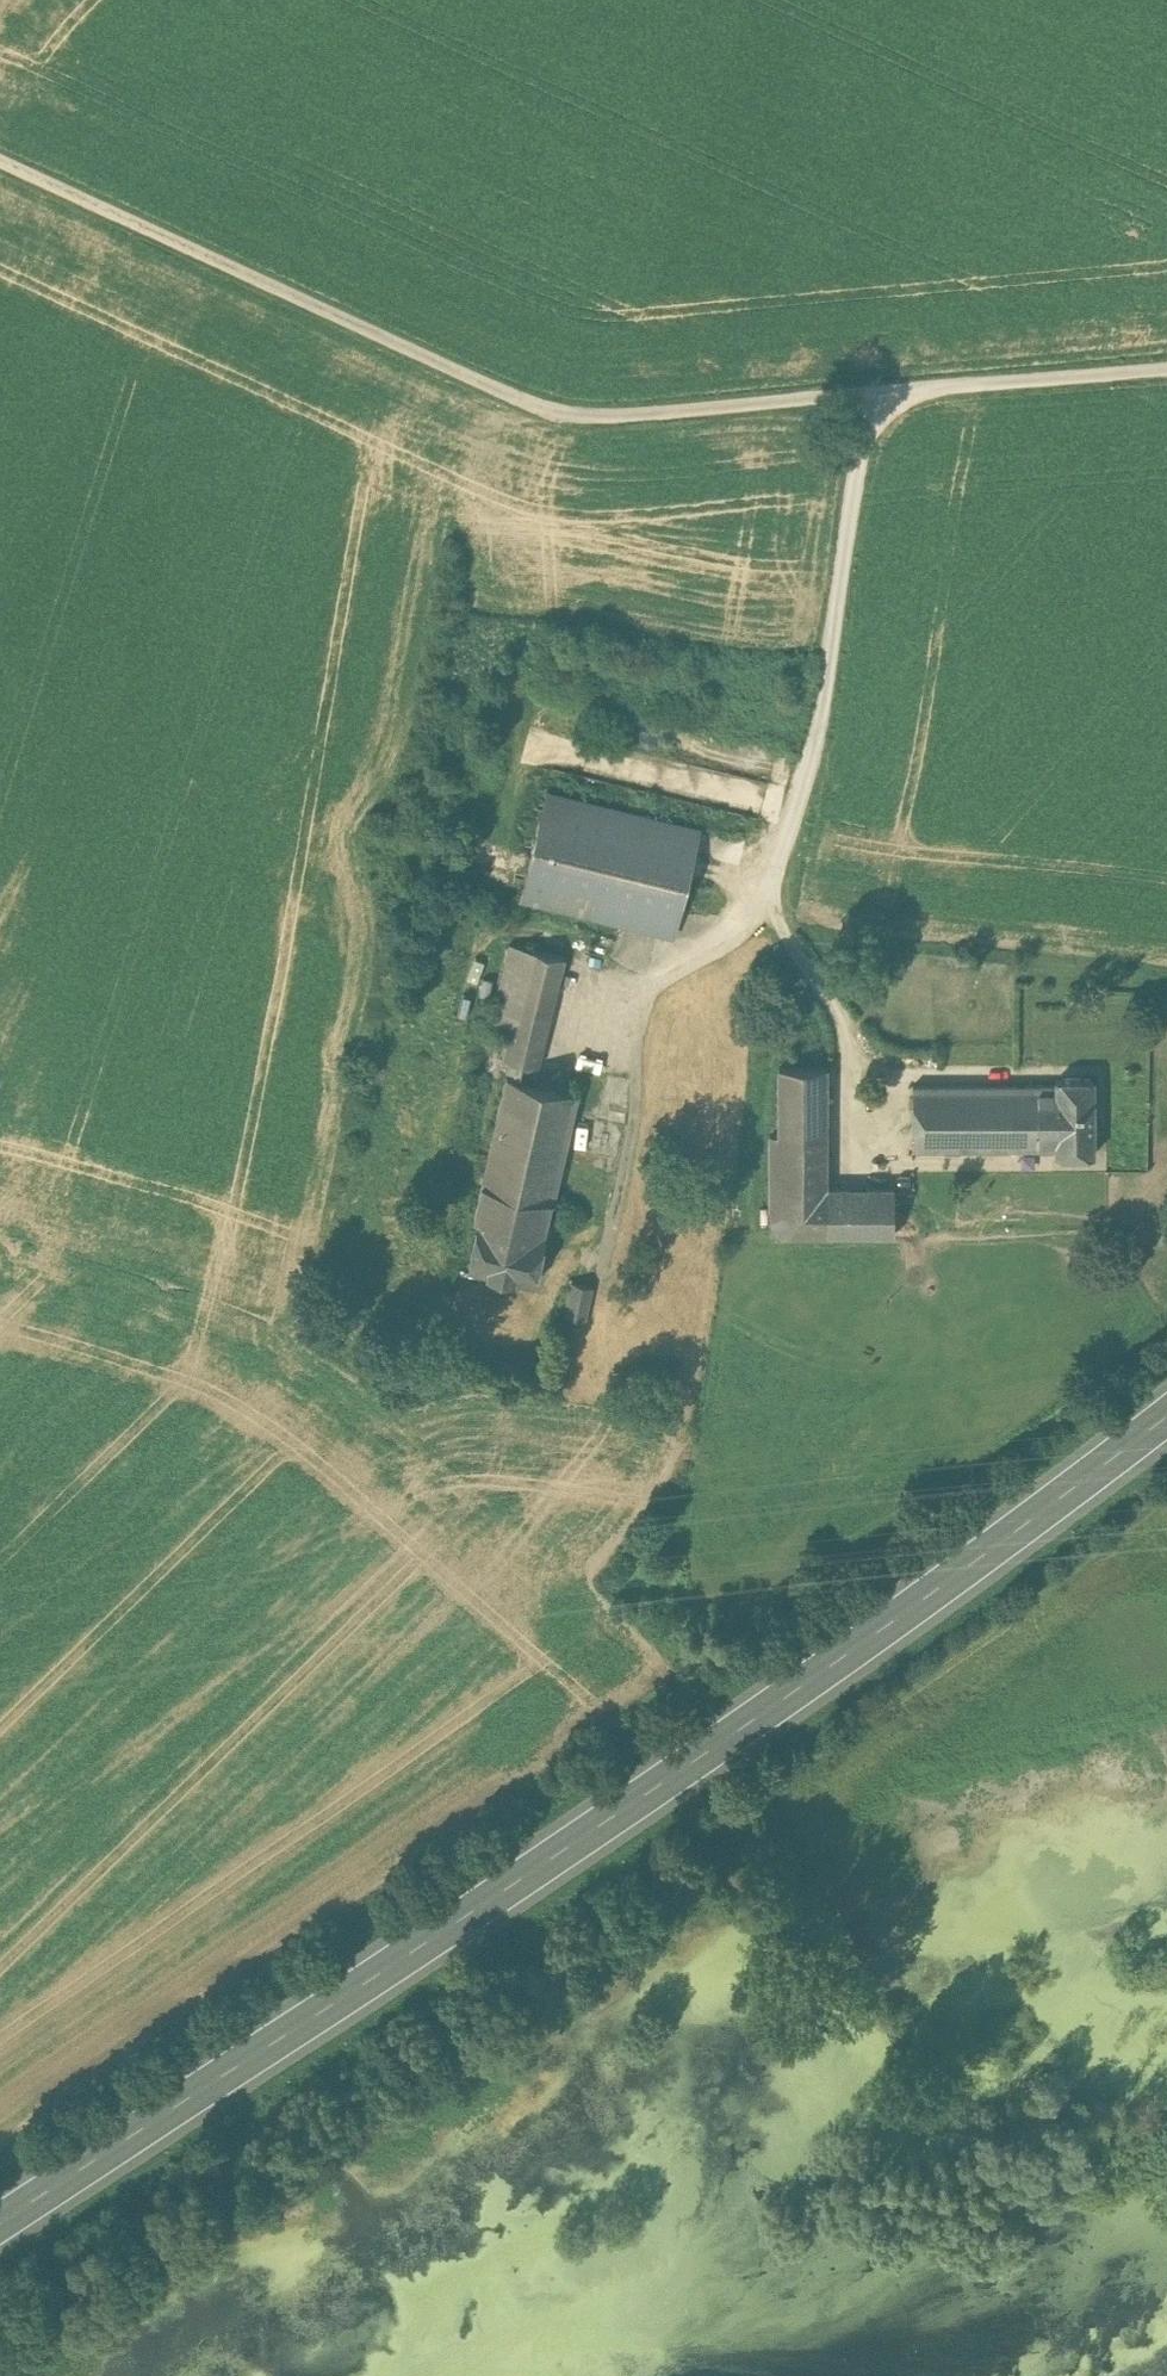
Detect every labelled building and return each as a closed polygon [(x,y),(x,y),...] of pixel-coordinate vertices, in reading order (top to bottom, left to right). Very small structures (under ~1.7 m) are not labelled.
[(699,828),(547,790),(521,897),(673,934),(699,828)] [(565,957),(510,943),(489,1026),(509,1031),(503,1056),(523,1060),(518,1078),(534,1082),(565,957)] [(827,1066),(779,1066),(779,1134),(770,1133),(770,1233),(893,1232),(893,1186),(827,1186),(827,1066)] [(518,1078),(507,1076),(482,1183),(552,1201),(576,1092),(534,1082),(518,1078)] [(1093,1078),(1056,1078),(1056,1084),(1038,1083),(1037,1147),(1057,1146),(1057,1152),(1094,1153),(1093,1078)] [(1038,1083),(913,1085),(913,1148),(1037,1147),(1038,1083)] [(479,1218),(543,1234),(544,1234),(544,1232),(543,1232),(549,1204),(551,1205),(552,1201),(482,1183),(474,1217),(479,1218)] [(543,1234),(479,1218),(479,1219),(480,1219),(470,1261),(469,1264),(490,1269),(489,1271),(513,1276),(513,1274),(534,1279),(534,1277),(543,1234)] [(592,1285),(573,1281),(565,1314),(584,1318),(592,1285)]
